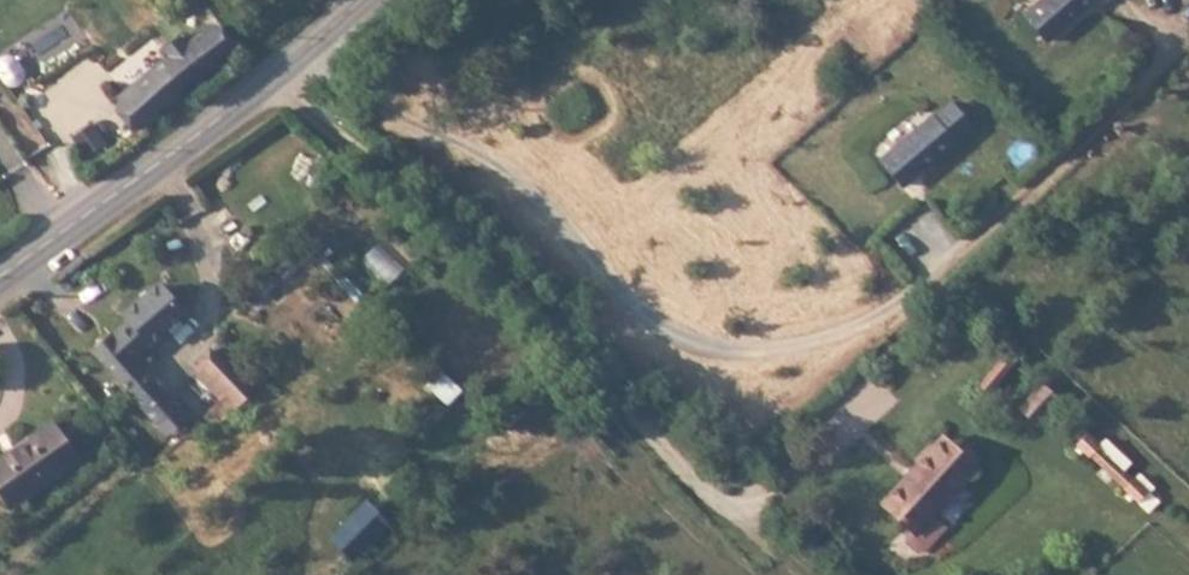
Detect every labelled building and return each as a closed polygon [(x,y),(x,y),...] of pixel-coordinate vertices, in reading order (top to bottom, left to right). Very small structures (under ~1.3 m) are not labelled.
[(148,27),(99,70),(121,96),(175,50),(188,37),(214,16),(200,0),(181,0),(180,0),(167,11),(160,3),(158,0),(128,0),(148,27)] [(160,3),(167,11),(180,0),(164,0),(160,3)] [(1021,18),(1042,0),(1005,0),(1021,18)] [(906,96),(856,140),(878,166),(945,106),(925,82),(907,97),(906,96)] [(87,350),(156,420),(173,404),(171,401),(135,365),(130,360),(124,354),(142,336),(174,305),(148,278),(116,310),(122,317),(105,333),(104,332),(87,350)] [(148,342),(142,336),(124,354),(130,360),(148,342)] [(228,346),(202,372),(226,396),(235,406),(261,381),(228,346)] [(1016,362),(993,387),(1009,401),(1031,376),(1016,362)] [(226,396),(214,408),(223,417),(235,406),(226,396)] [(156,420),(153,424),(164,436),(185,415),(171,401),(173,404),(156,420)] [(0,453),(0,491),(10,505),(77,458),(50,419),(0,453)] [(902,430),(855,484),(889,514),(950,445),(932,430),(919,445),(902,430)]
